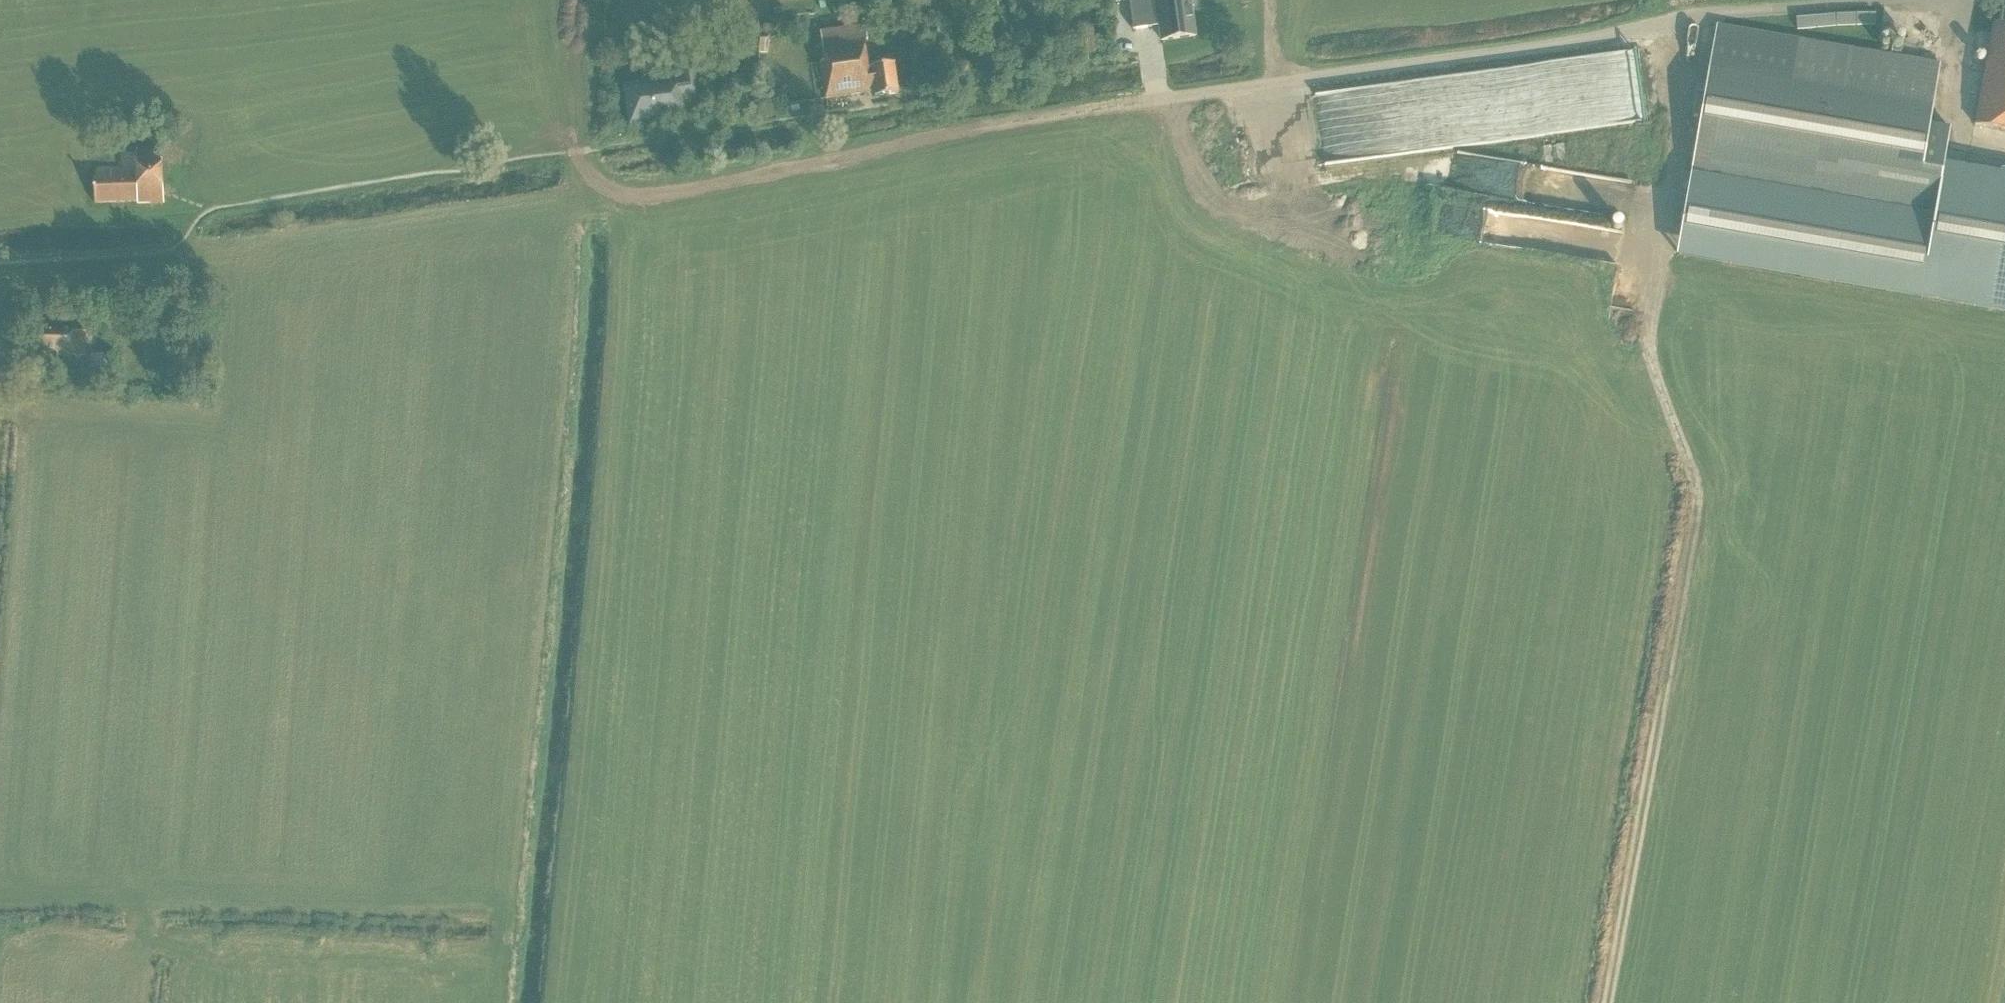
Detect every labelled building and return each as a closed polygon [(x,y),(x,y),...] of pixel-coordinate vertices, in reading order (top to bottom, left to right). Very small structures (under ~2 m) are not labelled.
[(1190,0),(1128,0),(1133,29),(1136,29),(1136,28),(1148,26),(1148,27),(1151,27),(1151,25),(1159,23),(1162,41),(1195,36),(1190,0)] [(2002,3),(1999,22),(1994,21),(1975,123),(2004,129),(2004,4),(2002,3)] [(1941,62),(1718,23),(1680,251),(2004,308),(2004,171),(1944,161),(1950,127),(1930,124),(1941,62)] [(876,96),(899,93),(895,64),(873,67),(866,25),(821,31),(822,46),(824,62),(821,62),(826,98),(875,91),(876,96)] [(680,76),(659,78),(659,80),(647,82),(647,80),(624,83),(630,122),(657,118),(657,113),(668,112),(668,116),(686,114),(684,96),(701,93),(697,62),(679,64),(680,76)] [(138,203),(164,202),(163,162),(161,162),(161,148),(138,149),(139,162),(137,162),(137,172),(111,173),(111,178),(94,178),(95,202),(138,201),(138,203)] [(86,355),(87,331),(76,331),(43,330),(42,349),(58,350),(58,354),(86,355)] [(118,356),(92,355),(91,374),(117,376),(118,356)]
